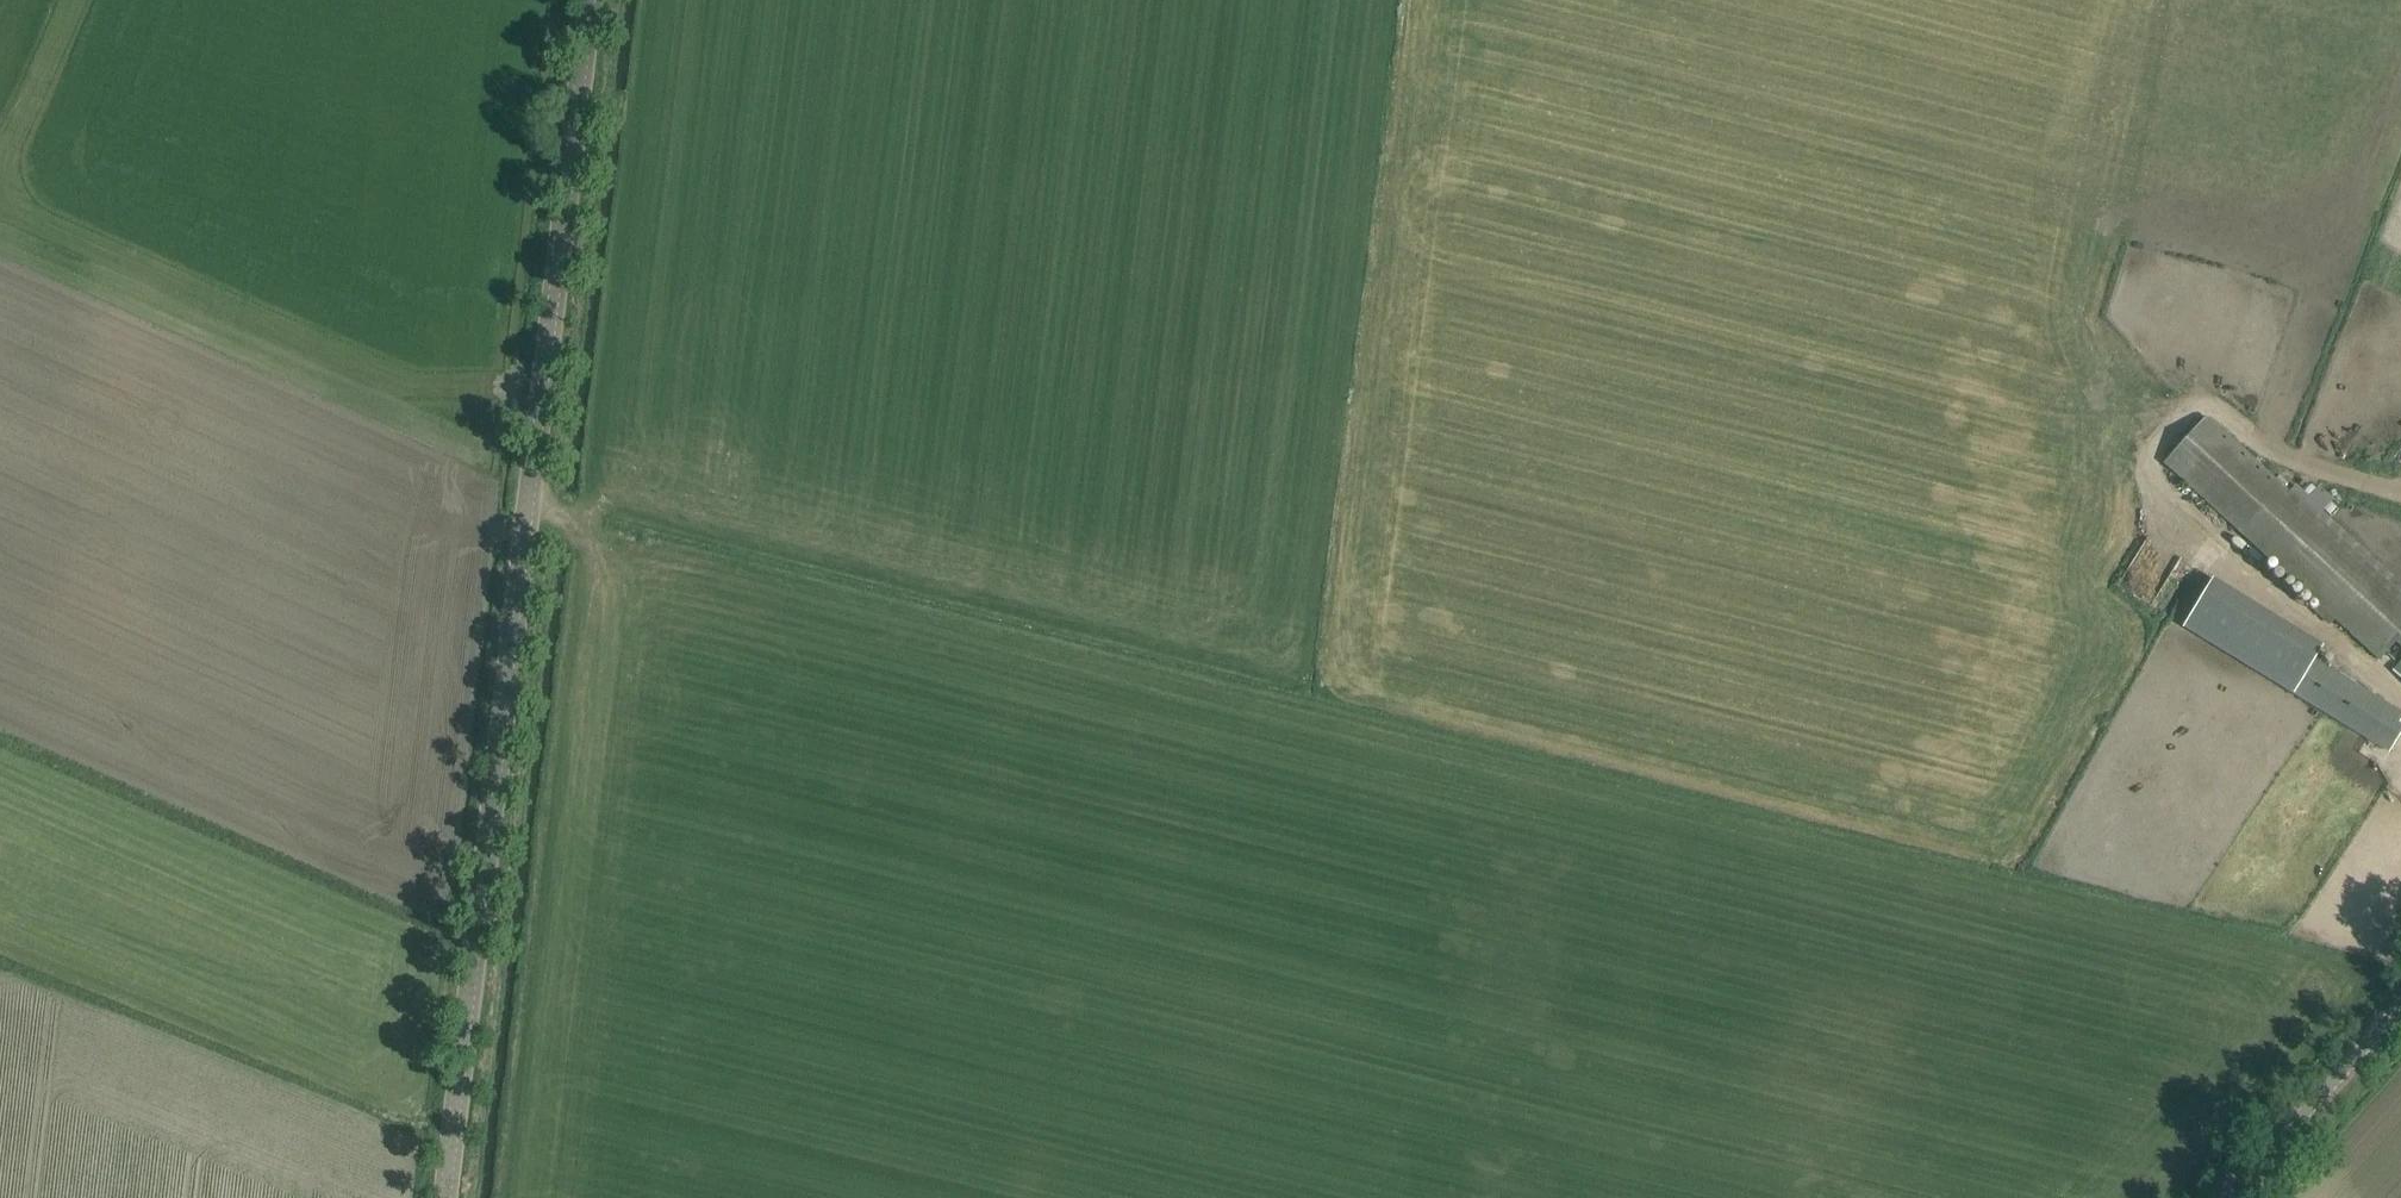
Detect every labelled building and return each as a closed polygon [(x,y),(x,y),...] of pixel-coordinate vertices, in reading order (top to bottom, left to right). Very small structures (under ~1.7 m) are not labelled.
[(2165,463),(2379,659),(2400,635),(2400,595),(2206,417),(2165,463)] [(2183,626),(2390,752),(2400,733),(2400,713),(2314,660),(2322,648),(2211,580),(2183,626)]
